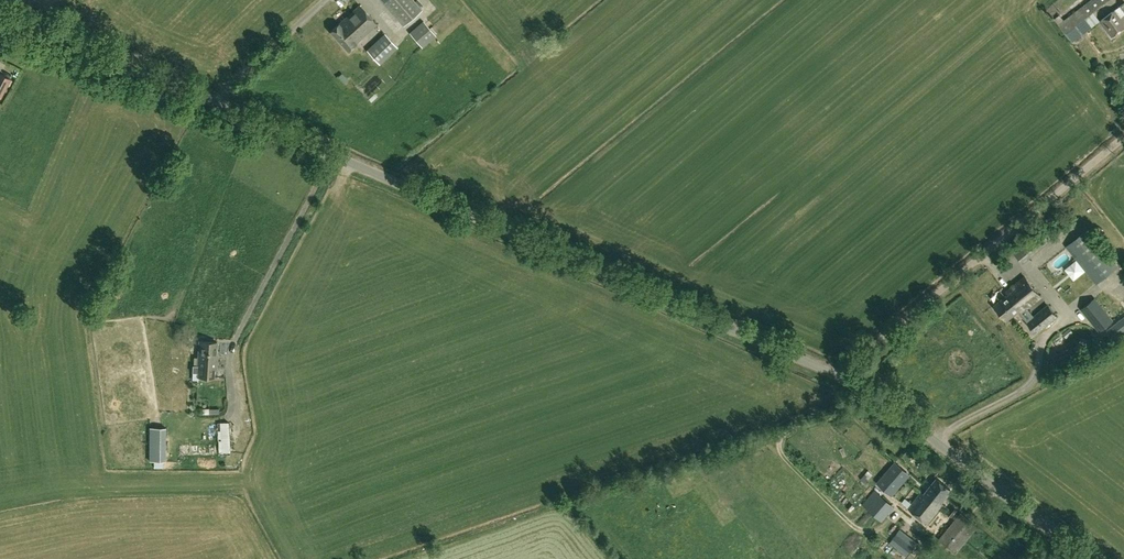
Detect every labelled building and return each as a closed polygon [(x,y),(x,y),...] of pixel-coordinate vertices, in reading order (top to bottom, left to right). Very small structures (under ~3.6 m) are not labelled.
[(413,0),(383,0),(404,24),(421,9),(413,0)] [(1058,25),(1075,46),(1085,39),(1075,26),(1109,0),(1091,0),(1058,25)] [(1100,21),(1111,37),(1123,28),(1123,20),(1119,14),(1123,11),(1123,13),(1123,4),(1100,21)] [(360,5),(345,18),(362,37),(377,24),(360,5)] [(419,51),(436,36),(424,22),(406,37),(419,51)] [(385,34),(367,51),(380,64),(398,47),(385,34)] [(0,76),(0,97),(1,98),(11,80),(1,74),(0,76)] [(1117,267),(1087,230),(1067,247),(1096,283),(1117,267)] [(1031,253),(1023,243),(1013,251),(1022,261),(1031,253)] [(1008,294),(994,305),(1006,320),(1018,311),(1036,333),(1057,317),(1048,305),(1034,316),(1027,307),(1041,296),(1025,276),(1006,291),(1008,294)] [(1081,310),(1099,332),(1113,321),(1094,299),(1081,310)] [(200,341),(199,356),(199,364),(194,364),(194,371),(199,371),(199,376),(214,377),(215,369),(217,369),(218,357),(217,357),(217,342),(200,341)] [(217,422),(218,454),(231,454),(229,421),(217,422)] [(166,427),(150,427),(150,460),(166,460),(166,427)] [(213,454),(214,443),(180,443),(180,454),(213,454)] [(892,495),(910,476),(895,462),(878,482),(892,495)] [(874,475),(868,470),(860,478),(866,484),(874,475)] [(941,502),(951,490),(936,478),(924,494),(922,492),(909,509),(928,524),(944,504),(941,502)] [(952,517),(957,510),(953,507),(947,514),(952,517)] [(955,553),(978,528),(961,514),(939,539),(955,553)] [(920,535),(924,526),(915,522),(910,531),(920,535)] [(901,529),(892,539),(910,553),(918,543),(901,529)]
